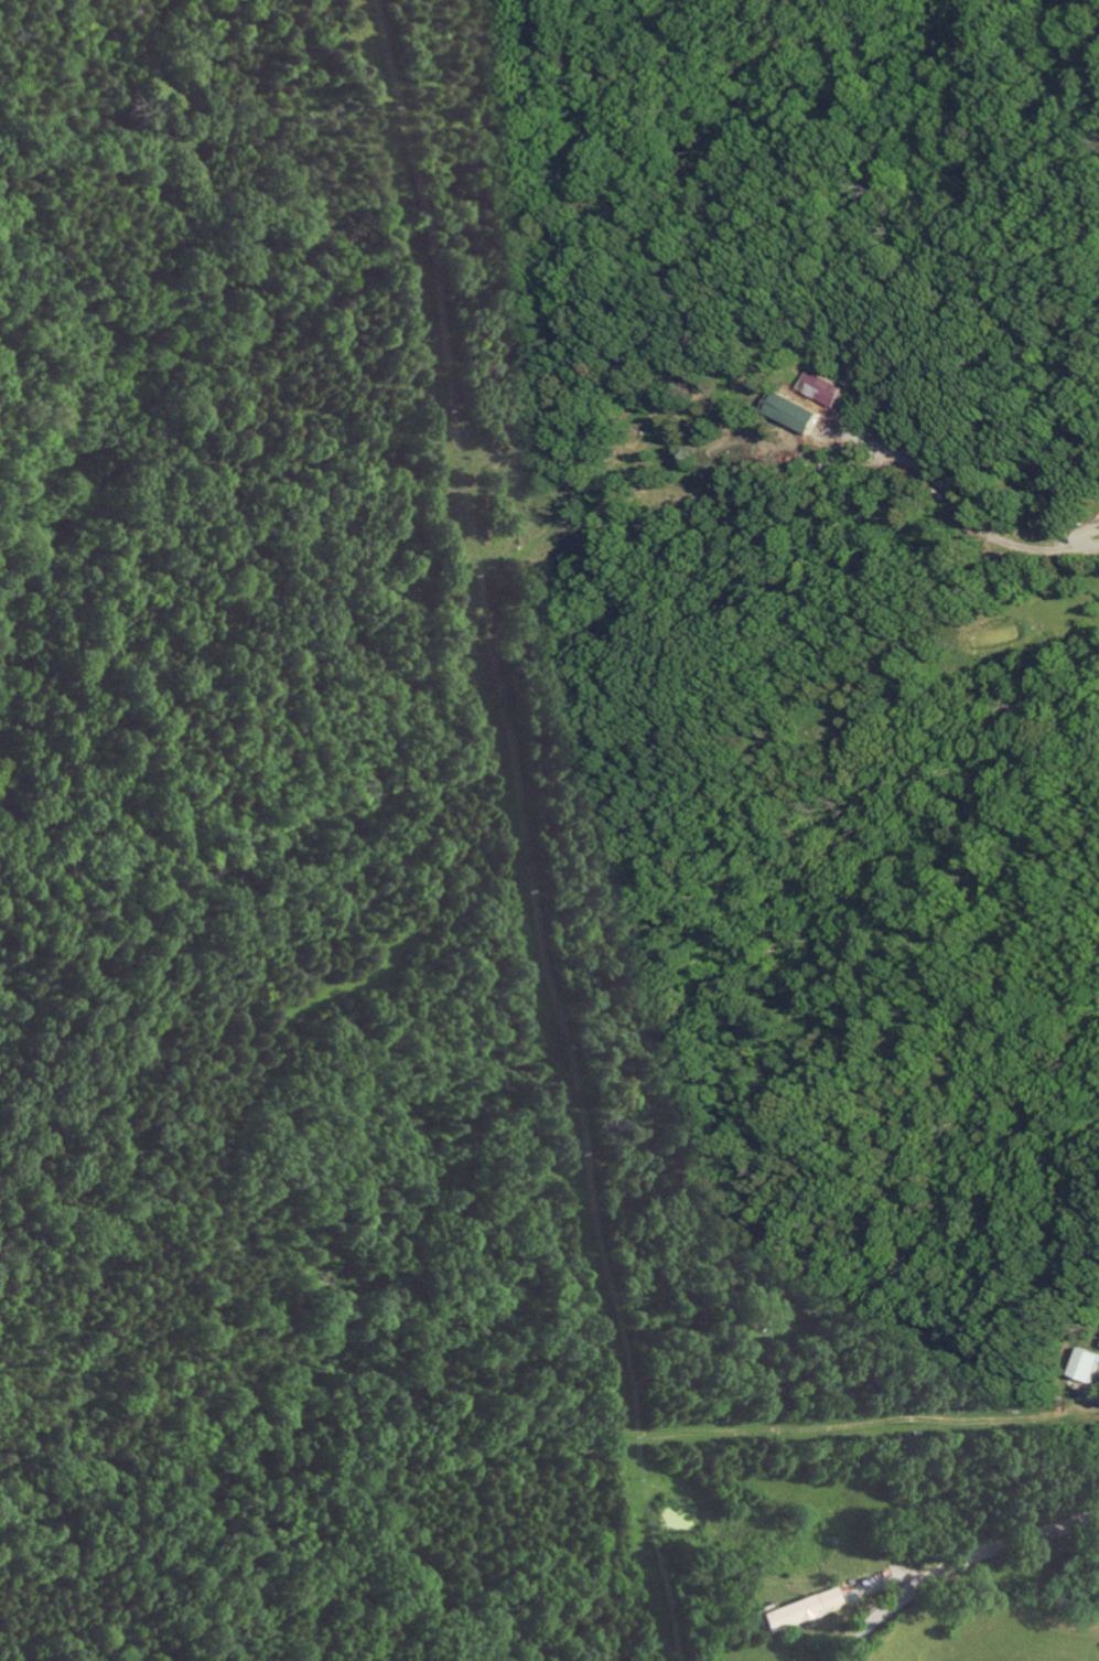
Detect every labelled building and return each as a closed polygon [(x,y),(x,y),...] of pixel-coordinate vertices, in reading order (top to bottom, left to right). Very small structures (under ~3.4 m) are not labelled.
[(808,392),(845,407),(854,386),(817,371),(808,392)] [(779,416),(820,434),(830,412),(789,394),(779,416)] [(1087,1347),(1078,1376),(1098,1382),(1098,1351),(1087,1347)] [(845,1608),(839,1588),(762,1611),(768,1631),(845,1608)]
